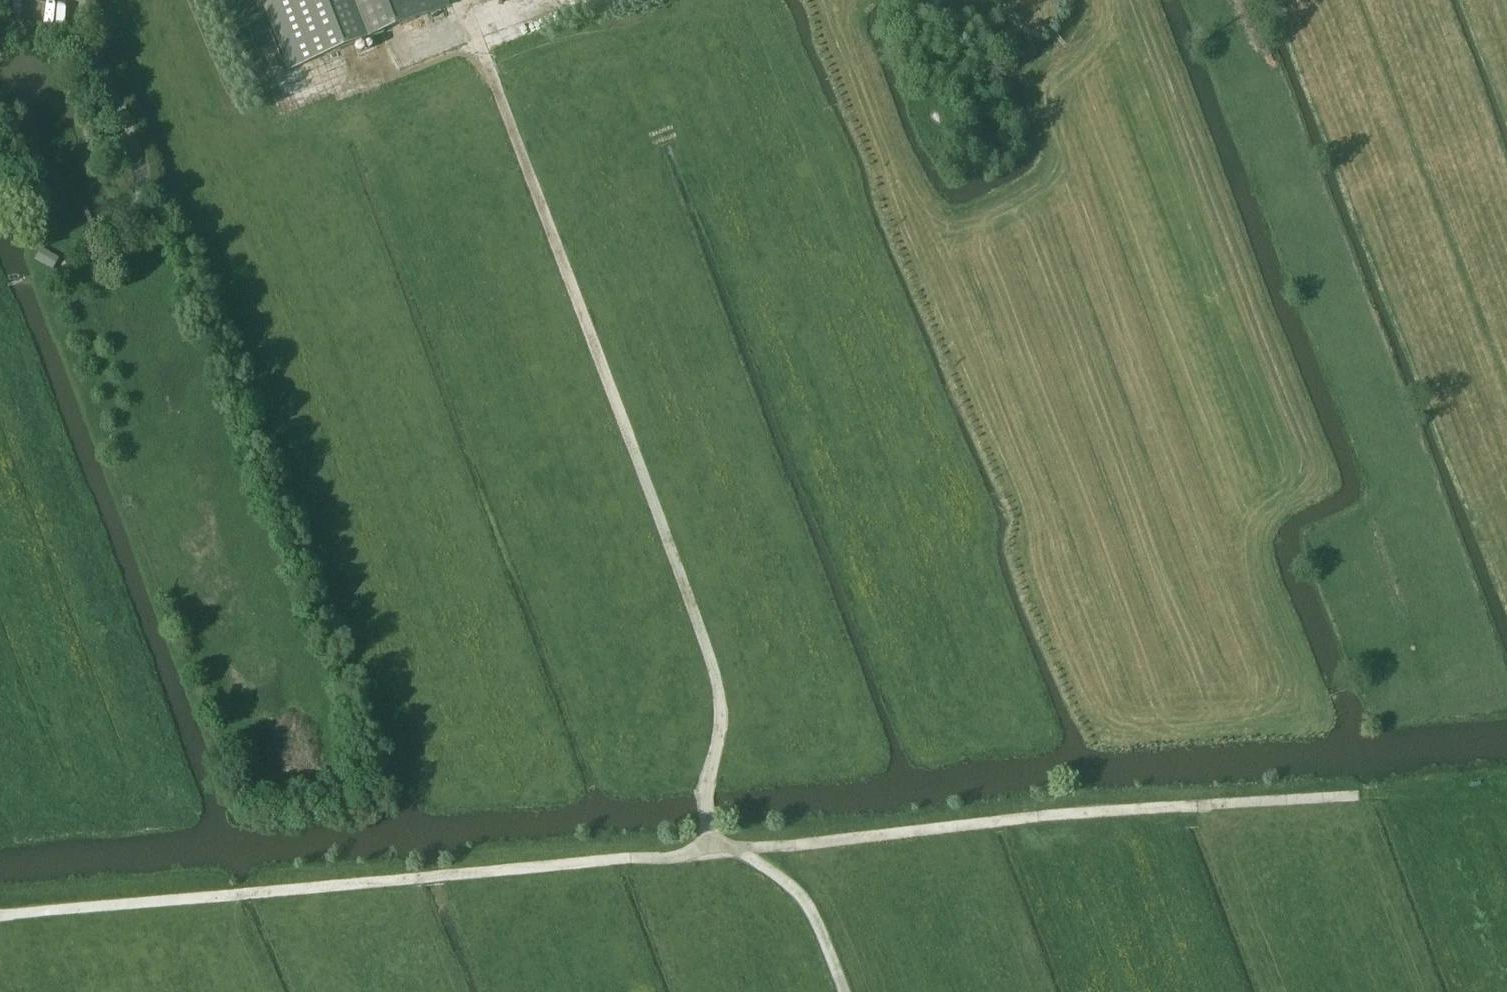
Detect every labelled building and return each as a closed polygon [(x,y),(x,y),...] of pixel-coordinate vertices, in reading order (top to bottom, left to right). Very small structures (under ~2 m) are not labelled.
[(288,71),(450,7),(447,0),(260,0),(288,71)] [(53,269),(59,259),(41,248),(35,259),(53,269)]
